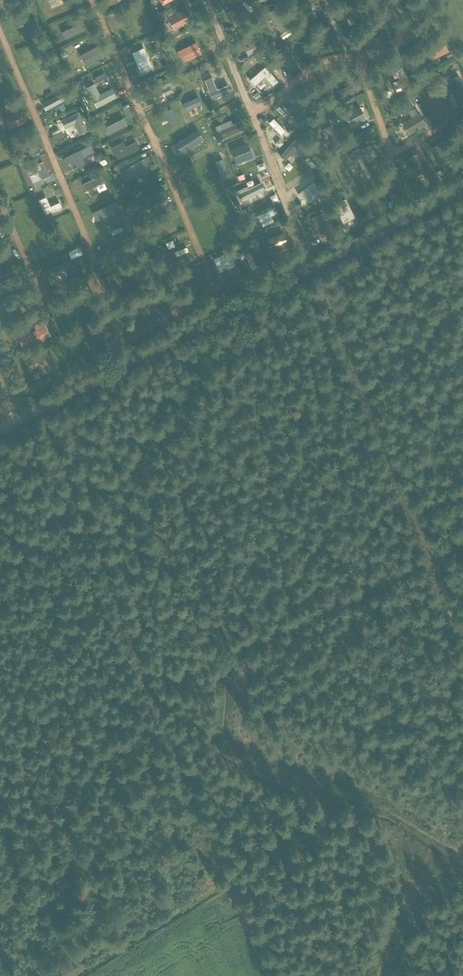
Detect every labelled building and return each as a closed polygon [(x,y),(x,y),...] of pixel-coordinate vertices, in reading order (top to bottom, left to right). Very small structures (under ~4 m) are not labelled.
[(20,21),(27,37),(41,31),(34,15),(20,21)] [(422,46),(428,60),(446,52),(440,38),(422,46)] [(129,52),(138,73),(151,67),(142,47),(129,52)] [(287,72),(294,68),(283,48),(276,52),(287,72)] [(249,78),(257,90),(268,81),(271,85),(276,81),(264,66),(249,78)] [(211,76),(204,79),(210,98),(229,92),(226,84),(215,88),(211,76)] [(429,90),(434,109),(446,106),(441,87),(429,90)] [(178,101),(185,120),(199,115),(193,96),(178,101)] [(340,114),(346,129),(371,118),(364,103),(340,114)] [(406,111),(410,116),(399,123),(406,135),(423,125),(412,107),(406,111)] [(2,117),(7,128),(27,120),(22,109),(2,117)] [(78,112),(58,119),(61,128),(82,121),(78,112)] [(272,117),(267,121),(280,136),(285,131),(272,117)] [(140,147),(136,139),(126,144),(124,140),(110,147),(117,159),(140,147)] [(254,155),(248,141),(228,149),(234,163),(254,155)] [(34,143),(20,148),(23,155),(37,150),(34,143)] [(353,164),(376,156),(371,143),(349,151),(353,164)] [(90,144),(62,157),(66,164),(72,161),(75,167),(83,164),(80,157),(93,151),(90,144)] [(283,160),(294,150),(289,144),(278,154),(283,160)] [(119,168),(123,177),(151,164),(148,156),(119,168)] [(42,160),(22,168),(25,175),(36,171),(39,179),(49,175),(42,160)] [(382,177),(389,192),(401,186),(395,171),(382,177)] [(82,182),(88,195),(106,187),(100,174),(82,182)] [(260,182),(234,193),(238,201),(264,190),(260,182)] [(62,207),(59,200),(48,205),(44,196),(37,199),(43,215),(62,207)] [(261,226),(273,221),(271,215),(277,213),(274,207),(256,215),(261,226)] [(96,242),(119,232),(116,226),(94,236),(96,242)] [(247,259),(261,257),(259,245),(245,247),(247,259)] [(70,258),(81,254),(79,247),(68,251),(70,258)] [(212,256),(217,270),(234,265),(230,251),(212,256)] [(52,286),(76,279),(70,259),(46,267),(52,286)] [(20,346),(46,340),(41,321),(33,323),(34,331),(18,335),(20,346)] [(34,376),(50,370),(43,351),(26,357),(34,376)]
